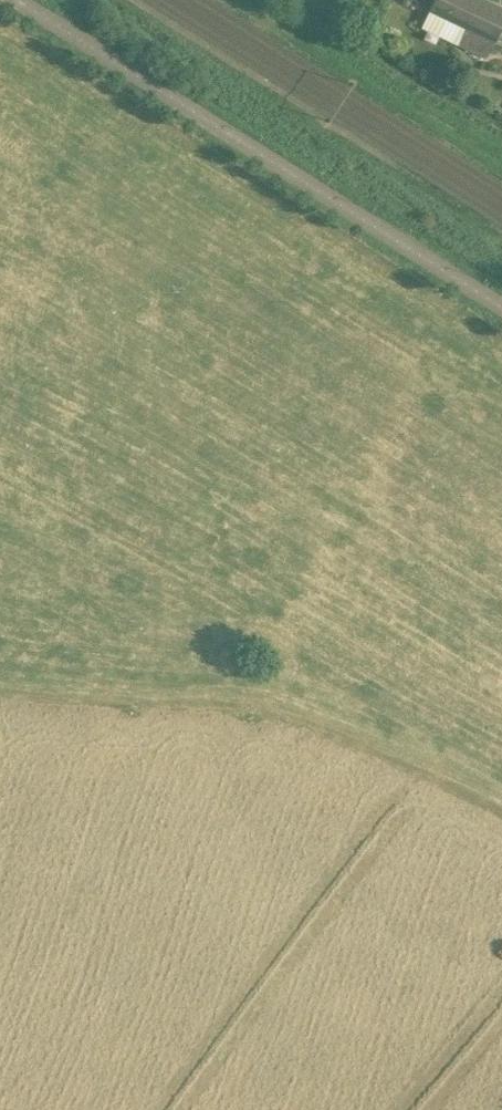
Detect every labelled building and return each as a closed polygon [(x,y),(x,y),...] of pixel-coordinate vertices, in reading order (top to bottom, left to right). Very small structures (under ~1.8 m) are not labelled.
[(485,59),(494,42),(495,42),(501,28),(501,8),(487,0),(482,0),(481,1),(479,0),(434,0),(429,11),(421,28),(485,59)]
